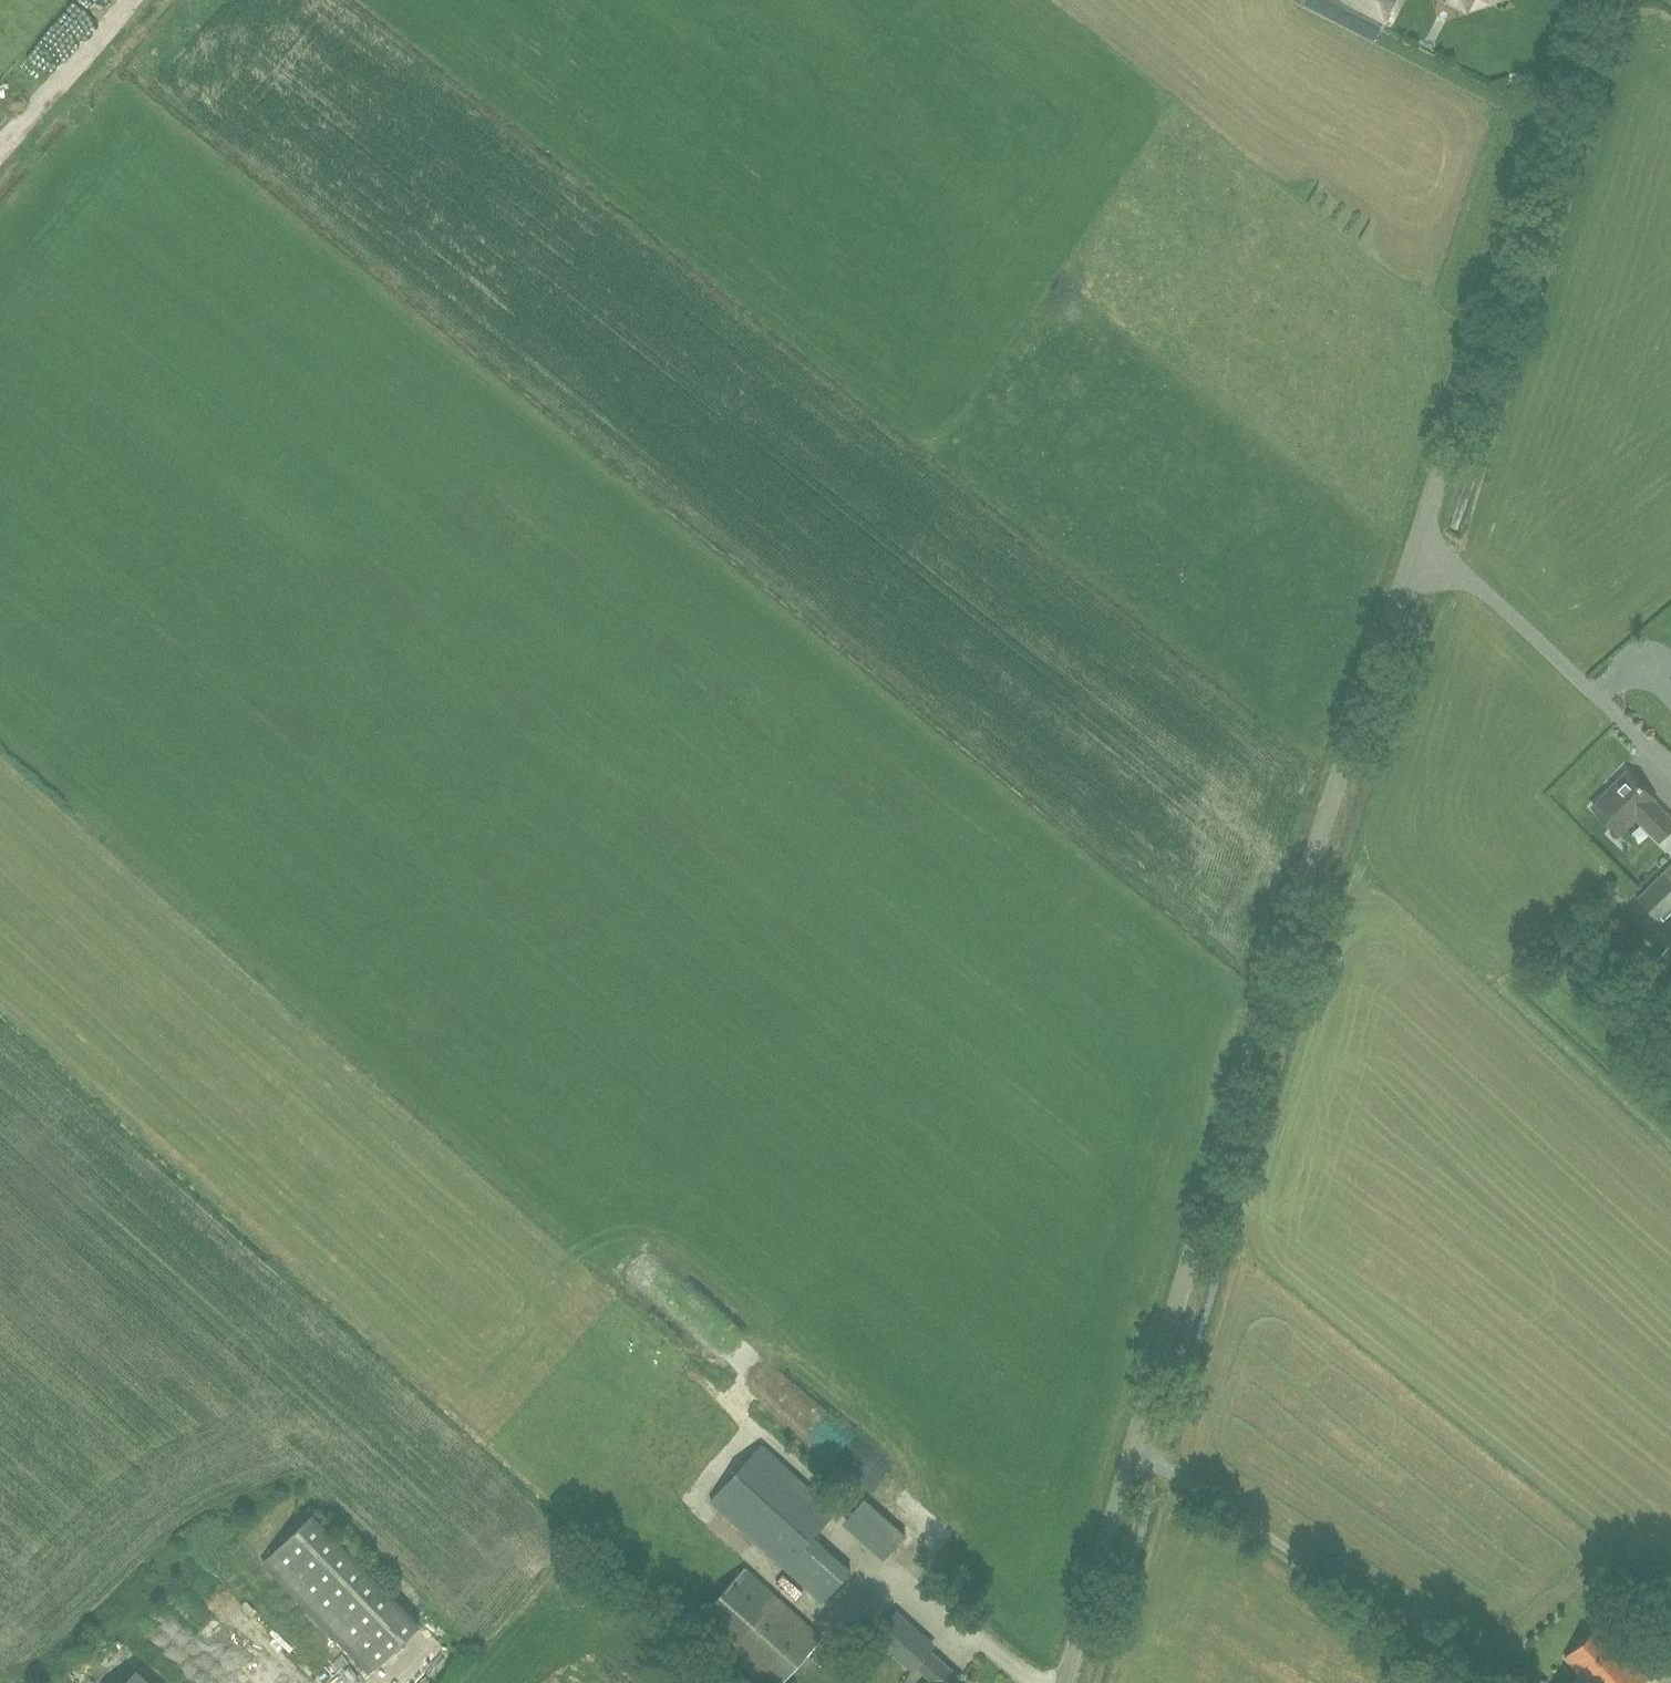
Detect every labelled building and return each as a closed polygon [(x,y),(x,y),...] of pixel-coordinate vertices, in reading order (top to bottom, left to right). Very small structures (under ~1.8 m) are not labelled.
[(1384,20),(1395,0),(1346,0),(1384,20)] [(1466,10),(1471,0),(1447,0),(1466,10)] [(1656,799),(1629,773),(1595,807),(1622,834),(1638,818),(1661,841),(1670,831),(1670,818),(1654,801),(1656,799)] [(1640,899),(1662,923),(1670,914),(1670,868),(1640,899)] [(1647,972),(1670,995),(1670,946),(1647,972)] [(713,1500),(759,1542),(825,1602),(853,1571),(815,1536),(838,1511),(764,1444),(713,1500)] [(748,1569),(649,1478),(620,1510),(718,1600),(699,1621),(767,1682),(780,1682),(822,1637),(748,1569)] [(844,1524),(865,1542),(885,1561),(907,1536),(866,1499),(844,1524)] [(422,1625),(342,1542),(315,1514),(265,1563),(371,1673),(422,1625)] [(233,1598),(223,1602),(232,1622),(242,1617),(233,1598)] [(915,1669),(919,1666),(932,1651),(936,1646),(899,1613),(878,1636),(915,1669)] [(255,1650),(268,1629),(260,1625),(248,1646),(255,1650)] [(1651,1678),(1603,1625),(1567,1658),(1590,1682),(1645,1682),(1651,1678)] [(932,1651),(919,1666),(935,1680),(932,1682),(958,1682),(962,1678),(956,1673),(932,1651)] [(221,1653),(209,1665),(227,1682),(252,1682),(221,1653)] [(139,1666),(124,1682),(158,1682),(139,1666)]
